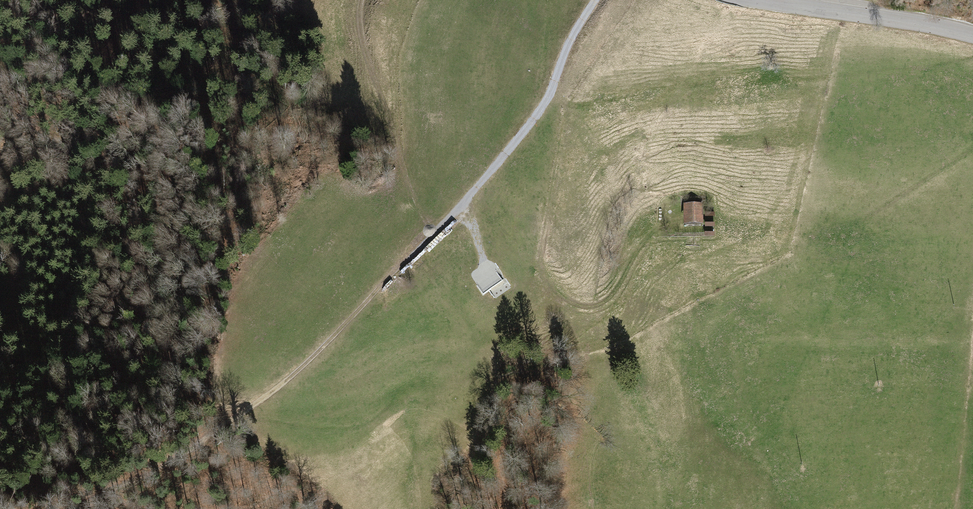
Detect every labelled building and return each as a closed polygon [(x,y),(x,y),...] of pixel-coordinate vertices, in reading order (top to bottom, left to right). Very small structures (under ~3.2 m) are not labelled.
[(703,202),(683,202),(683,221),(702,222),(703,202)]
